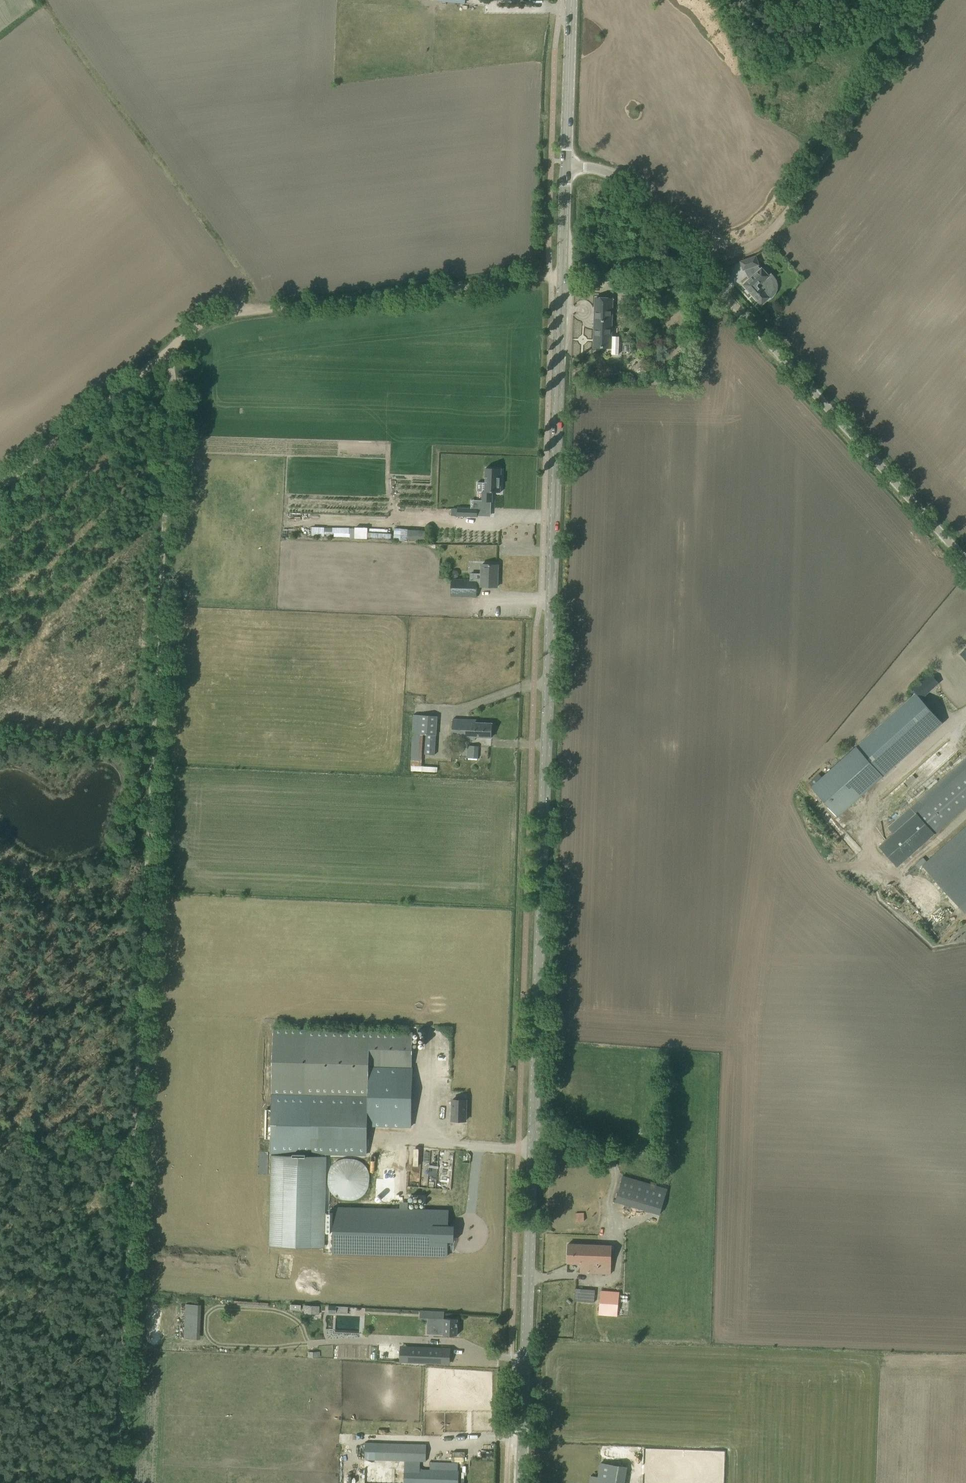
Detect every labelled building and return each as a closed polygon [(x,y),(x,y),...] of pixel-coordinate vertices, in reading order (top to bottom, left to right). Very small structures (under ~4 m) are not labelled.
[(740,261),(743,270),(758,264),(756,256),(740,261)] [(743,285),(762,305),(769,298),(771,299),(774,296),(776,293),(778,290),(778,286),(778,283),(777,279),(774,276),(771,273),(769,275),(762,268),(743,285)] [(594,347),(604,347),(612,348),(612,355),(619,355),(619,337),(611,336),(612,298),(596,298),(594,347)] [(492,502),(492,492),(500,492),(501,468),(486,468),(485,482),(477,482),(477,491),(482,491),(482,500),(481,509),(491,509),(491,502),(492,502)] [(477,516),(478,516),(478,508),(471,508),(458,508),(457,516),(477,516)] [(406,539),(425,539),(426,530),(407,529),(406,539)] [(451,579),(451,596),(477,596),(477,585),(481,585),(481,586),(497,587),(498,565),(482,564),(481,574),(471,573),(471,579),(451,579)] [(407,587),(406,596),(426,596),(426,587),(407,587)] [(922,679),(932,689),(939,682),(930,672),(922,679)] [(912,696),(856,746),(883,776),(942,723),(921,698),(916,693),(912,696)] [(411,770),(437,772),(438,767),(421,766),(423,734),(426,734),(425,754),(435,754),(436,735),(437,735),(438,715),(414,714),(411,770)] [(452,738),(466,739),(476,739),(476,736),(492,737),(492,723),(477,722),(477,719),(453,718),(452,738)] [(467,758),(468,758),(477,758),(478,746),(468,745),(467,758)] [(965,805),(965,758),(888,827),(893,834),(879,846),(897,867),(965,805)] [(922,866),(959,907),(965,901),(965,827),(922,866)] [(265,1132),(265,1136),(272,1136),(271,1152),(326,1154),(365,1155),(366,1133),(366,1126),(410,1127),(412,1067),(413,1032),(275,1028),(272,1120),(266,1119),(266,1132),(265,1132)] [(453,1099),(452,1120),(465,1121),(466,1099),(453,1099)] [(326,1154),(271,1152),(269,1244),(324,1246),(326,1154)] [(328,1180),(328,1181),(328,1183),(329,1185),(329,1187),(330,1189),(331,1190),(332,1192),(333,1193),(334,1195),(335,1196),(337,1197),(339,1198),(340,1199),(342,1200),(344,1200),(346,1201),(347,1201),(349,1201),(351,1201),(353,1201),(355,1200),(357,1200),(358,1199),(360,1198),(362,1197),(363,1196),(364,1195),(366,1193),(367,1192),(368,1190),(369,1189),(369,1187),(370,1185),(370,1183),(371,1181),(371,1180),(371,1178),(370,1176),(370,1174),(369,1172),(369,1170),(368,1169),(367,1167),(366,1166),(364,1164),(363,1163),(362,1162),(360,1161),(358,1160),(357,1159),(355,1159),(353,1158),(351,1158),(349,1158),(347,1158),(346,1158),(344,1159),(342,1159),(340,1160),(339,1161),(337,1162),(335,1163),(334,1164),(333,1166),(332,1167),(331,1169),(330,1170),(329,1172),(329,1174),(328,1176),(328,1178),(328,1180)] [(396,1172),(395,1185),(407,1185),(407,1172),(396,1172)] [(615,1200),(625,1203),(660,1213),(668,1189),(623,1176),(615,1200)] [(334,1208),(333,1253),(448,1256),(448,1241),(454,1241),(454,1225),(448,1225),(449,1210),(334,1208)] [(575,1213),(575,1221),(584,1221),(584,1213),(575,1213)] [(581,1272),(611,1273),(612,1245),(568,1244),(567,1263),(581,1263),(581,1272)] [(575,1300),(594,1302),(595,1291),(576,1289),(575,1300)] [(599,1315),(617,1316),(619,1291),(601,1290),(599,1315)] [(318,1313),(319,1305),(304,1305),(304,1312),(318,1313)] [(442,1334),(447,1334),(457,1335),(458,1319),(433,1318),(432,1328),(443,1328),(442,1334)] [(408,1346),(408,1363),(442,1364),(443,1347),(408,1346)] [(365,1442),(364,1459),(385,1460),(397,1460),(412,1461),(426,1461),(427,1444),(414,1444),(386,1443),(365,1442)] [(640,1459),(638,1469),(663,1473),(661,1482),(686,1482),(689,1468),(640,1459)] [(458,1463),(430,1462),(430,1469),(420,1469),(420,1464),(405,1463),(404,1482),(458,1482),(458,1471),(458,1463)] [(628,1466),(601,1462),(598,1476),(590,1475),(589,1482),(625,1482),(628,1466)]
